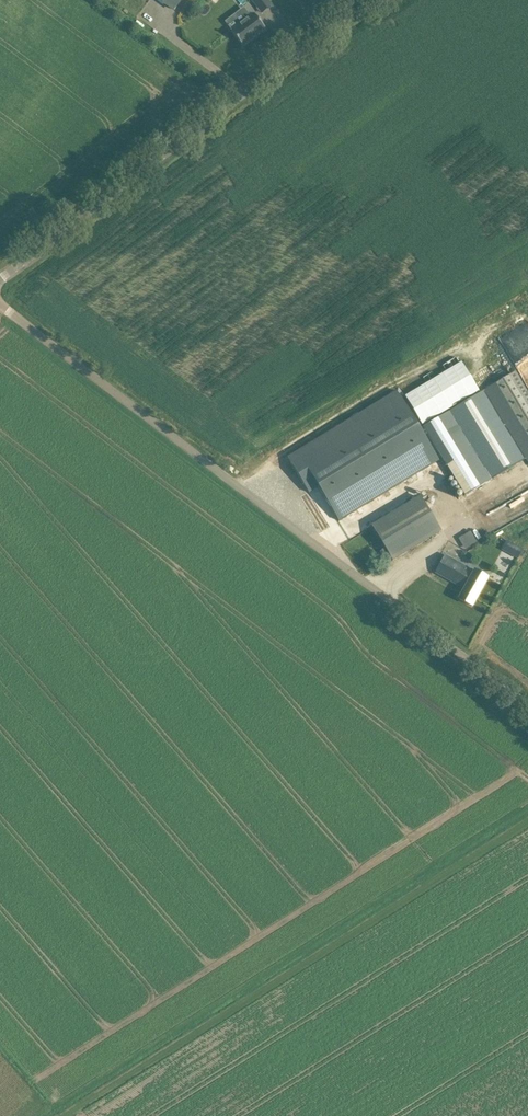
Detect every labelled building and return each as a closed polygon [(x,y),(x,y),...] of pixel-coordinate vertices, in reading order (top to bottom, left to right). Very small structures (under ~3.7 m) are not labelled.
[(175,10),(182,0),(161,0),(175,10)] [(254,13),(231,31),(243,46),(266,29),(254,13)] [(527,353),(524,348),(527,346),(527,337),(527,335),(506,348),(515,361),(527,353)] [(527,463),(527,394),(515,372),(484,390),(527,463)] [(430,374),(422,378),(427,389),(443,383),(440,377),(432,380),(430,374)] [(396,391),(288,457),(309,492),(318,487),(339,521),(439,461),(396,391)] [(524,460),(482,391),(451,410),(492,479),(524,460)] [(491,480),(449,411),(423,427),(465,495),(491,480)] [(425,497),(373,523),(391,560),(443,534),(425,497)] [(471,531),(459,538),(466,549),(478,542),(471,531)] [(508,540),(502,549),(519,559),(524,550),(508,540)] [(442,562),(436,572),(459,585),(461,581),(467,585),(459,599),(472,606),(488,578),(475,570),(474,572),(467,569),(468,569),(458,563),(454,569),(442,562)]
